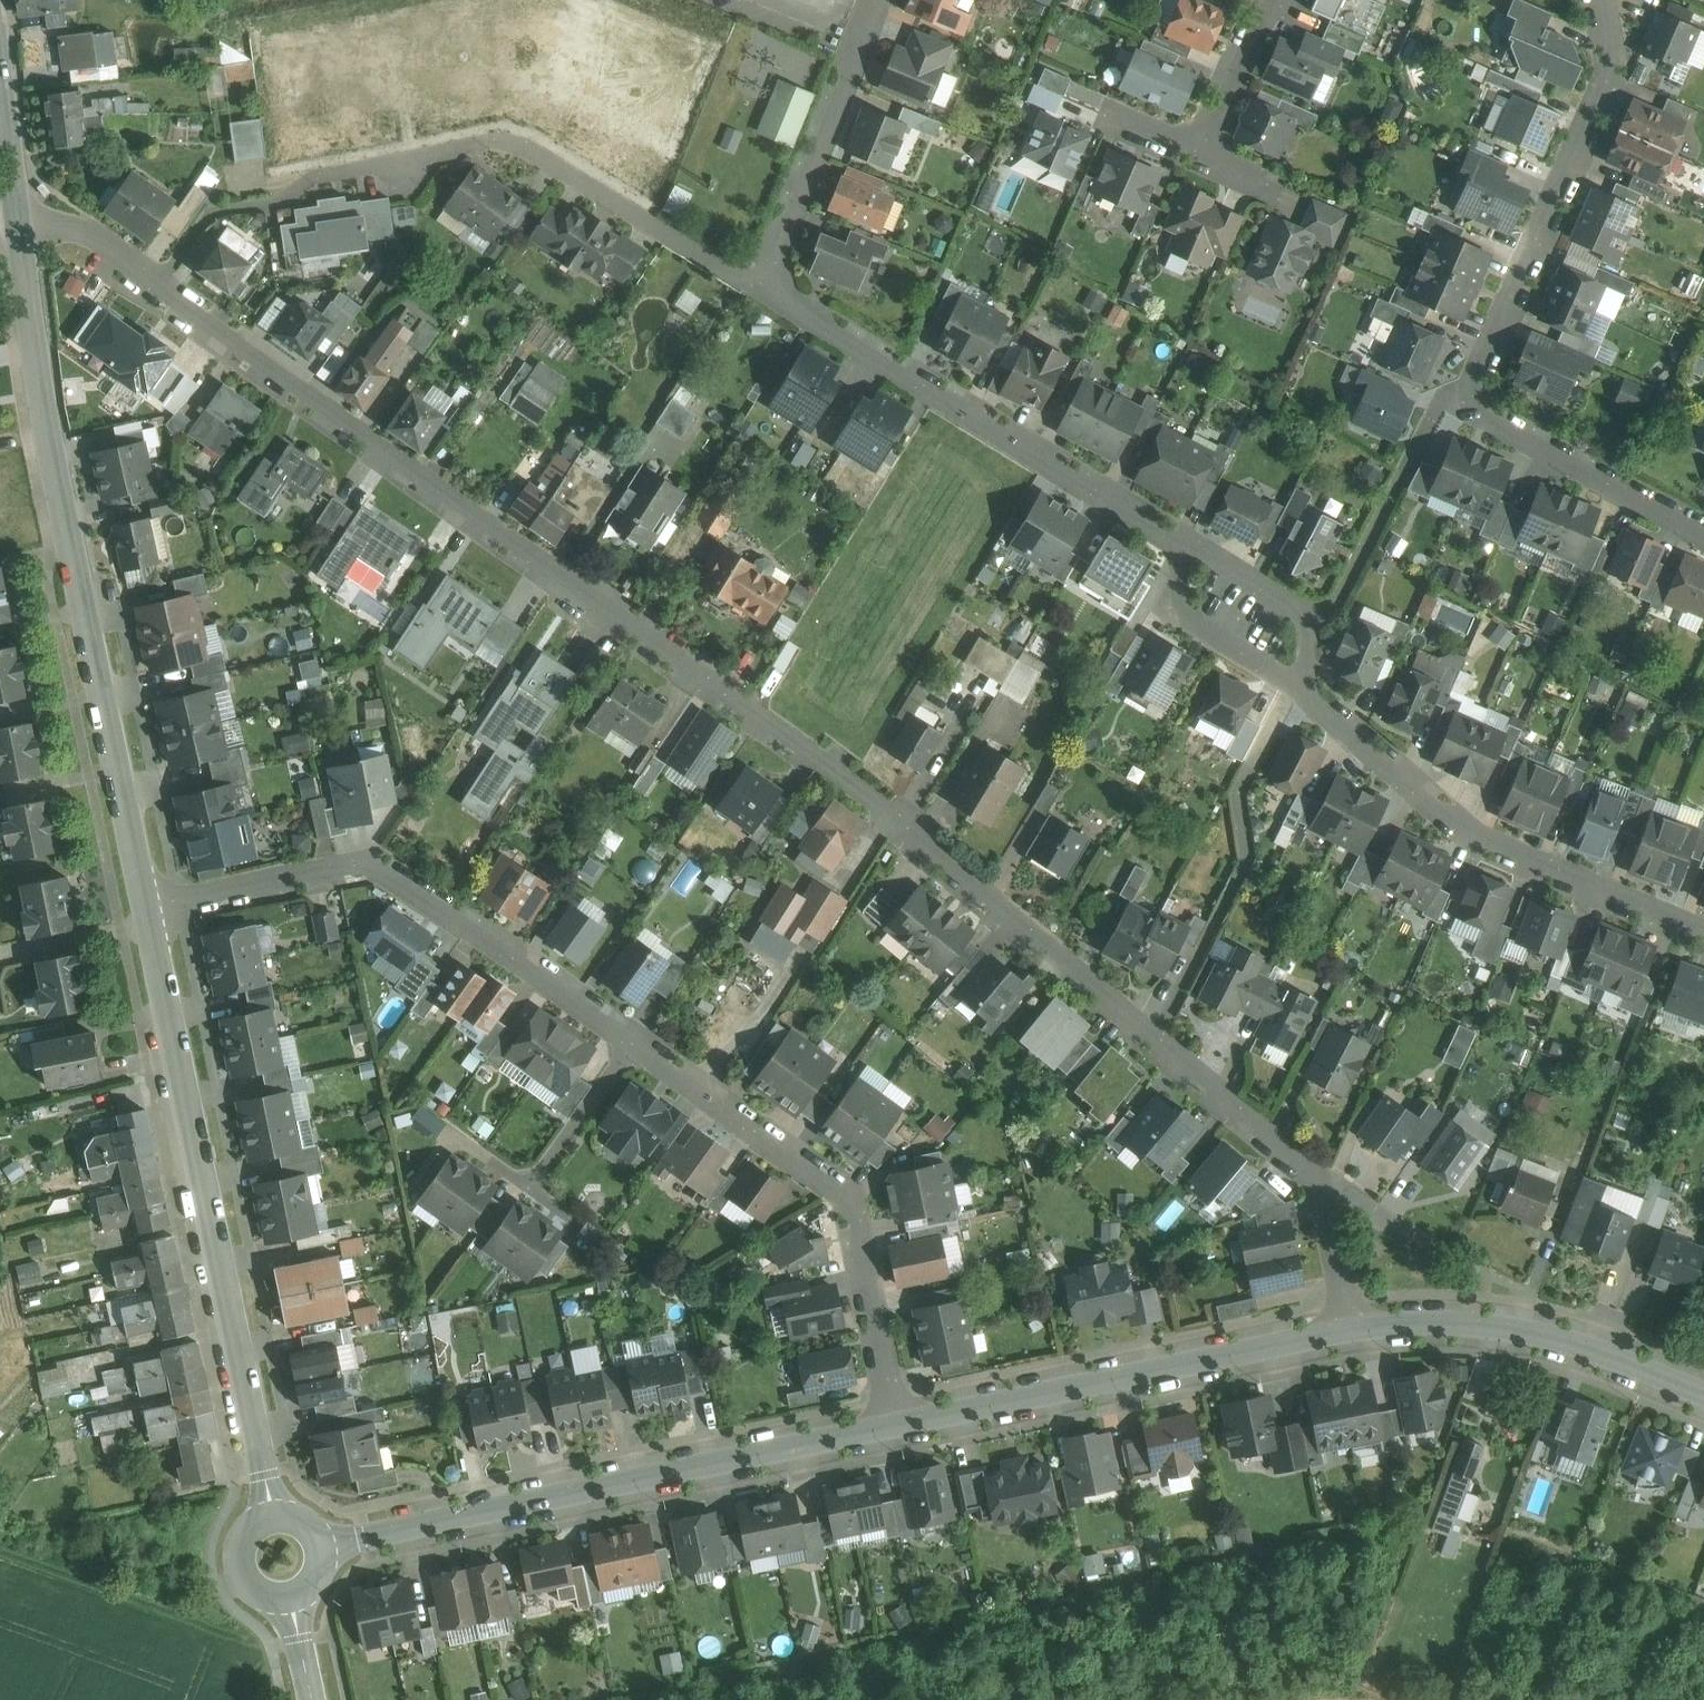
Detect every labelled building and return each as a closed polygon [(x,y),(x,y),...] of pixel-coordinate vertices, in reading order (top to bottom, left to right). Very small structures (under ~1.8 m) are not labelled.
[(21,14),(77,6),(77,0),(20,0),(21,14)] [(905,11),(963,35),(971,16),(954,9),(957,0),(909,0),(905,11)] [(1193,0),(1181,0),(1169,28),(1167,32),(1193,44),(1208,50),(1224,14),(1193,0)] [(1311,11),(1330,19),(1354,30),(1354,29),(1367,0),(1315,0),(1311,11)] [(1544,30),(1551,14),(1520,0),(1513,0),(1507,15),(1516,19),(1508,38),(1512,40),(1510,45),(1511,47),(1507,49),(1502,62),(1514,67),(1518,65),(1519,68),(1570,90),(1580,67),(1576,65),(1578,61),(1570,41),(1544,30)] [(1679,21),(1663,14),(1657,27),(1650,24),(1637,53),(1652,60),(1656,58),(1673,65),(1668,78),(1682,84),(1682,83),(1690,65),(1685,63),(1699,30),(1687,25),(1693,12),(1685,9),(1679,21)] [(1354,30),(1330,19),(1322,39),(1342,48),(1358,55),(1367,35),(1354,29),(1354,30)] [(1193,44),(1167,32),(1169,28),(1158,23),(1150,42),(1179,55),(1186,58),(1193,44)] [(1384,26),(1377,48),(1391,53),(1399,31),(1384,26)] [(951,45),(914,30),(904,54),(941,69),(951,45)] [(62,36),(61,36),(62,42),(61,42),(61,45),(63,45),(67,71),(70,71),(96,67),(95,63),(92,38),(91,32),(62,36)] [(1322,39),(1308,33),(1301,50),(1325,60),(1321,71),(1331,75),(1342,48),(1322,39)] [(112,35),(92,38),(95,63),(112,61),(116,60),(116,59),(112,35)] [(125,39),(116,36),(112,35),(116,59),(128,58),(125,39)] [(1150,42),(1144,39),(1139,51),(1165,63),(1174,67),(1179,55),(1150,42)] [(1301,50),(1280,41),(1264,77),(1309,97),(1321,71),(1325,60),(1301,50)] [(177,50),(175,50),(176,66),(220,64),(220,48),(194,49),(177,50)] [(1149,100),(1165,63),(1139,51),(1135,50),(1119,87),(1149,100)] [(904,54),(901,53),(895,67),(888,65),(880,83),(930,103),(943,70),(941,69),(904,54)] [(96,67),(70,71),(72,84),(115,79),(112,61),(95,63),(96,67)] [(1165,63),(1149,100),(1180,114),(1196,77),(1174,67),(1165,63)] [(1071,79),(1044,68),(1037,85),(1061,96),(1063,96),(1071,79)] [(1542,92),(1489,69),(1484,82),(1512,94),(1537,105),(1542,92)] [(812,95),(779,82),(759,131),(792,145),(812,95)] [(1037,85),(1035,84),(1029,99),(1055,110),(1061,96),(1037,85)] [(80,90),(45,95),(48,121),(84,116),(83,109),(80,90)] [(1260,90),(1254,102),(1253,102),(1237,139),(1275,155),(1283,137),(1285,138),(1293,120),(1293,119),(1275,111),(1280,99),(1260,90)] [(1512,94),(1494,135),(1542,155),(1559,114),(1537,105),(1512,94)] [(127,96),(92,100),(93,106),(83,109),(84,116),(101,114),(115,112),(149,113),(149,104),(128,105),(127,96)] [(1691,109),(1667,98),(1660,114),(1682,124),(1684,125),(1691,109)] [(1317,115),(1280,99),(1275,111),(1293,119),(1293,120),(1311,129),(1317,115)] [(1660,114),(1633,102),(1620,131),(1675,155),(1683,138),(1679,129),(1682,124),(1660,114)] [(941,122),(903,107),(897,121),(903,124),(935,137),(941,122)] [(897,121),(865,108),(848,152),(886,167),(892,153),(896,155),(902,152),(904,146),(902,140),(898,139),(903,124),(897,121)] [(149,113),(115,112),(101,114),(103,129),(132,126),(132,138),(149,136),(149,113)] [(1060,121),(1042,113),(1024,154),(1043,162),(1045,156),(1055,160),(1051,170),(1069,178),(1087,138),(1069,129),(1067,132),(1057,127),(1060,121)] [(84,116),(48,121),(52,148),(87,143),(86,131),(103,129),(101,114),(84,116)] [(262,118),(230,123),(236,163),(267,159),(262,118)] [(1675,155),(1620,131),(1608,160),(1657,181),(1659,177),(1668,173),(1675,155)] [(1506,164),(1471,149),(1458,177),(1473,184),(1461,211),(1508,232),(1524,195),(1497,183),(1506,164)] [(1159,173),(1110,151),(1098,180),(1092,192),(1094,193),(1140,213),(1141,213),(1147,202),(1159,173)] [(884,181),(847,166),(842,179),(879,194),(884,181)] [(473,167),(445,206),(469,223),(497,184),(473,167)] [(1085,175),(1072,205),(1086,211),(1094,193),(1092,192),(1098,180),(1085,175)] [(1669,191),(1632,175),(1627,188),(1641,194),(1664,204),(1669,191)] [(174,203),(136,176),(120,198),(123,199),(113,213),(148,239),(174,203)] [(990,209),(1002,181),(991,177),(979,204),(990,209)] [(842,179),(840,178),(829,206),(882,228),(894,200),(879,194),(842,179)] [(1627,188),(1615,183),(1609,197),(1631,206),(1632,205),(1635,207),(1641,194),(1627,188)] [(195,184),(172,217),(187,227),(210,194),(195,184)] [(497,184),(469,223),(492,240),(500,230),(520,201),(497,184)] [(1211,200),(1184,188),(1167,227),(1177,231),(1169,250),(1171,251),(1189,259),(1206,266),(1213,249),(1201,244),(1215,210),(1208,206),(1211,200)] [(1609,197),(1594,190),(1584,215),(1620,231),(1624,224),(1631,206),(1609,197)] [(281,224),(285,253),(300,251),(301,259),(368,249),(367,241),(393,237),(387,197),(346,203),(345,197),(318,201),(319,207),(295,211),(297,222),(281,224)] [(520,201),(500,230),(511,238),(532,208),(521,200),(520,201)] [(1345,215),(1313,201),(1300,229),(1312,234),(1312,236),(1332,245),(1345,215)] [(1147,202),(1141,213),(1140,213),(1132,231),(1145,238),(1159,207),(1147,202)] [(413,205),(391,209),(394,227),(416,224),(413,205)] [(1241,218),(1217,207),(1215,210),(1201,244),(1213,249),(1225,255),(1241,218)] [(551,208),(531,238),(550,250),(552,247),(569,220),(568,219),(551,208)] [(588,220),(574,210),(568,219),(569,220),(552,247),(565,255),(561,260),(577,271),(581,265),(597,276),(603,267),(602,266),(619,240),(606,231),(608,227),(591,216),(588,220)] [(1464,229),(1427,212),(1420,229),(1434,234),(1436,231),(1459,241),(1464,229)] [(1620,231),(1584,215),(1573,239),(1610,256),(1617,238),(1620,231)] [(1300,229),(1273,218),(1251,269),(1271,277),(1274,285),(1282,289),(1290,286),(1297,270),(1304,267),(1309,256),(1306,248),(1312,236),(1312,234),(1300,229)] [(1632,228),(1624,224),(1620,231),(1629,235),(1632,228)] [(888,245),(851,230),(846,243),(872,254),(872,256),(882,260),(888,245)] [(1459,241),(1436,231),(1434,234),(1421,263),(1474,287),(1489,254),(1459,241)] [(1629,235),(1620,231),(1617,238),(1626,242),(1629,235)] [(846,243),(821,233),(814,249),(818,251),(810,271),(858,290),(872,256),(872,254),(846,243)] [(619,240),(602,266),(603,267),(623,280),(643,250),(622,236),(619,240)] [(238,256),(219,242),(205,261),(204,260),(197,270),(208,278),(209,277),(230,292),(239,279),(244,282),(261,259),(260,258),(251,252),(244,247),(238,256)] [(264,253),(255,246),(251,252),(260,258),(264,253)] [(1189,259),(1171,251),(1166,264),(1168,269),(1182,275),(1189,259)] [(1474,287),(1421,263),(1409,292),(1407,296),(1430,306),(1460,319),(1474,287)] [(1591,280),(1561,267),(1550,292),(1592,311),(1603,286),(1603,285),(1591,280)] [(1633,283),(1597,267),(1591,280),(1603,285),(1603,286),(1628,296),(1633,283)] [(1124,298),(1144,305),(1149,287),(1129,281),(1124,298)] [(951,282),(934,315),(947,322),(960,297),(961,297),(965,290),(951,282)] [(1409,292),(1396,286),(1388,302),(1410,312),(1424,319),(1430,306),(1407,296),(1409,292)] [(685,289),(675,305),(692,316),(702,300),(685,289)] [(1592,311),(1550,292),(1538,318),(1581,337),(1592,311)] [(961,297),(960,297),(947,322),(935,345),(959,357),(984,309),(961,297)] [(1388,302),(1378,298),(1369,316),(1398,329),(1401,322),(1405,324),(1410,312),(1388,302)] [(322,315),(304,303),(303,302),(294,315),(288,311),(272,333),(307,358),(323,335),(342,308),(332,301),(322,315)] [(147,331),(144,337),(99,305),(75,339),(121,372),(118,378),(144,396),(147,392),(165,404),(173,393),(173,394),(188,374),(170,361),(172,358),(163,351),(167,346),(147,331)] [(387,327),(365,359),(384,373),(406,342),(423,319),(406,307),(390,329),(387,327)] [(342,308),(323,335),(336,344),(355,317),(342,308)] [(984,309),(959,357),(983,369),(991,353),(1003,330),(1007,321),(984,309)] [(423,319),(406,342),(425,356),(442,332),(423,319)] [(1405,324),(1401,322),(1398,329),(1383,363),(1422,380),(1426,378),(1430,369),(1428,365),(1440,339),(1405,324)] [(1003,330),(991,353),(1002,359),(1015,336),(1003,330)] [(1557,342),(1551,355),(1526,344),(1520,360),(1524,362),(1515,382),(1562,402),(1577,368),(1587,372),(1594,358),(1557,342)] [(1067,357),(1040,343),(1035,352),(1024,346),(1012,371),(1001,392),(1002,392),(1020,402),(1022,399),(1040,408),(1067,357)] [(837,368),(805,348),(770,404),(811,430),(837,387),(829,382),(837,368)] [(365,359),(359,355),(335,389),(365,411),(390,377),(384,373),(365,359)] [(1081,360),(1062,395),(1074,401),(1085,381),(1086,381),(1093,366),(1081,360)] [(536,370),(525,362),(500,398),(511,406),(529,379),(536,370)] [(565,381),(540,364),(536,370),(529,379),(555,397),(565,381)] [(1012,371),(1000,365),(987,389),(1000,396),(1002,392),(1001,392),(1012,371)] [(1374,374),(1362,369),(1353,389),(1364,394),(1368,386),(1369,386),(1374,374)] [(1399,385),(1374,374),(1369,386),(1393,397),(1399,385)] [(686,376),(672,398),(688,408),(702,386),(686,376)] [(555,397),(529,379),(511,406),(537,424),(555,397)] [(1086,381),(1085,381),(1074,401),(1059,430),(1087,444),(1112,395),(1086,381)] [(261,410),(224,384),(192,429),(224,452),(239,430),(244,434),(261,410)] [(1648,396),(1623,385),(1617,398),(1642,409),(1648,396)] [(1369,386),(1368,386),(1364,394),(1354,419),(1370,426),(1372,431),(1380,434),(1385,432),(1396,437),(1411,405),(1393,397),(1369,386)] [(473,395),(462,387),(452,401),(452,402),(463,409),(473,395)] [(869,406),(860,401),(834,444),(875,469),(910,412),(878,392),(869,406)] [(1147,394),(1139,409),(1140,409),(1130,430),(1141,436),(1155,410),(1160,401),(1147,394)] [(1112,395),(1087,444),(1115,459),(1130,430),(1140,409),(1139,409),(1112,395)] [(439,411),(423,400),(422,402),(413,396),(391,428),(390,427),(389,428),(420,450),(421,449),(420,449),(439,422),(443,417),(442,416),(437,413),(439,411)] [(475,397),(461,417),(473,425),(487,405),(475,397)] [(672,398),(657,423),(681,438),(697,413),(688,408),(672,398)] [(463,409),(452,402),(442,416),(443,417),(439,422),(450,430),(464,410),(463,409)] [(190,419),(179,409),(166,424),(175,436),(190,419)] [(1141,436),(1137,445),(1150,452),(1162,429),(1164,430),(1170,417),(1155,410),(1141,436)] [(590,440),(574,428),(566,440),(582,452),(590,440)] [(143,429),(117,435),(120,448),(144,443),(144,444),(146,443),(143,429)] [(1164,430),(1162,429),(1150,452),(1137,478),(1163,491),(1188,443),(1164,430)] [(1440,469),(1430,492),(1431,493),(1459,505),(1482,451),(1481,451),(1469,446),(1467,445),(1454,439),(1440,469)] [(120,448),(94,454),(99,476),(149,464),(144,444),(144,443),(120,448)] [(1188,443),(1163,491),(1189,504),(1202,479),(1214,456),(1213,455),(1188,443)] [(1220,443),(1213,455),(1214,456),(1202,479),(1216,486),(1234,450),(1220,443)] [(329,469),(290,444),(276,465),(266,457),(238,498),(266,517),(267,516),(265,515),(286,484),(310,499),(329,469)] [(745,445),(736,459),(747,466),(756,453),(745,445)] [(1482,451),(1459,505),(1486,517),(1487,518),(1496,498),(1511,464),(1497,458),(1495,457),(1495,458),(1483,452),(1482,451)] [(561,458),(554,468),(548,470),(541,480),(543,482),(538,488),(550,497),(572,465),(561,458)] [(1422,461),(1407,489),(1429,499),(1431,493),(1430,492),(1440,469),(1422,461)] [(572,465),(550,497),(530,527),(555,544),(575,516),(588,525),(592,520),(580,512),(602,481),(575,462),(572,465)] [(149,464),(99,476),(104,498),(130,492),(154,486),(153,485),(149,464)] [(683,495),(642,469),(608,521),(649,548),(683,495)] [(602,481),(580,512),(592,520),(613,489),(602,481)] [(538,488),(529,482),(508,512),(530,527),(550,497),(538,488)] [(154,486),(130,492),(133,505),(150,501),(150,500),(159,498),(155,485),(153,485),(154,486)] [(1529,512),(1518,538),(1546,551),(1569,497),(1568,497),(1556,492),(1555,491),(1554,491),(1541,485),(1529,512)] [(742,501),(718,487),(697,521),(720,536),(742,501)] [(1320,515),(1304,507),(1310,495),(1295,488),(1285,507),(1277,523),(1291,530),(1280,552),(1287,556),(1292,570),(1291,572),(1293,573),(1294,572),(1321,564),(1342,525),(1321,514),(1320,515)] [(1254,497),(1247,494),(1242,495),(1229,489),(1213,520),(1216,526),(1225,531),(1230,529),(1253,541),(1255,537),(1269,509),(1268,509),(1256,503),(1254,497)] [(1024,523),(1011,545),(1012,546),(1033,558),(1064,507),(1060,505),(1061,504),(1060,503),(1059,504),(1054,501),(1054,500),(1053,499),(1052,500),(1042,494),(1024,523)] [(159,498),(150,500),(150,501),(153,516),(179,510),(176,495),(159,498)] [(333,497),(316,523),(329,532),(332,528),(346,506),(333,497)] [(1569,497),(1546,551),(1573,562),(1575,563),(1588,533),(1598,510),(1584,504),(1582,503),(1570,498),(1569,497)] [(1496,498),(1487,518),(1486,517),(1479,534),(1496,542),(1512,505),(1496,498)] [(1269,509),(1255,537),(1267,543),(1277,523),(1285,507),(1272,500),(1268,509),(1269,509)] [(1529,512),(1512,505),(1496,542),(1513,549),(1518,538),(1529,512)] [(346,506),(332,528),(343,535),(357,513),(346,506)] [(1067,509),(1064,507),(1033,558),(1054,571),(1055,572),(1068,550),(1086,520),(1075,514),(1076,513),(1075,512),(1074,513),(1069,510),(1069,509),(1068,508),(1067,509)] [(413,539),(374,513),(367,524),(357,518),(360,513),(358,512),(357,513),(343,535),(318,574),(337,587),(362,549),(394,570),(399,563),(398,562),(413,539)] [(1013,516),(997,543),(1009,550),(1012,546),(1011,545),(1024,523),(1013,516)] [(148,520),(115,527),(125,569),(158,562),(148,520)] [(1638,532),(1629,528),(1624,530),(1620,539),(1622,544),(1610,572),(1641,586),(1642,587),(1654,560),(1660,545),(1640,537),(1638,532)] [(1604,541),(1588,533),(1575,563),(1573,562),(1570,570),(1588,578),(1604,541)] [(1153,561),(1109,535),(1084,574),(1108,589),(1129,602),(1141,581),(1153,561)] [(734,601),(754,566),(719,544),(706,565),(712,569),(702,584),(712,590),(710,594),(711,601),(721,607),(728,606),(731,602),(732,603),(734,601)] [(1079,557),(1068,550),(1055,572),(1054,571),(1051,576),(1063,583),(1067,578),(1079,557)] [(1091,564),(1079,557),(1067,578),(1078,584),(1084,574),(1091,564)] [(754,566),(734,601),(765,620),(785,588),(767,577),(772,570),(771,564),(763,559),(758,561),(754,566)] [(1654,560),(1642,587),(1641,586),(1637,597),(1650,602),(1665,570),(1666,565),(1654,560)] [(1683,560),(1677,575),(1666,600),(1684,608),(1685,606),(1703,614),(1703,613),(1703,569),(1683,560)] [(0,567),(0,622),(12,619),(8,601),(7,601),(6,592),(1,566),(0,567)] [(1665,570),(1650,602),(1649,606),(1661,612),(1666,600),(1677,575),(1665,570)] [(204,573),(174,580),(178,600),(191,597),(192,598),(209,594),(204,573)] [(1108,589),(1084,574),(1078,584),(1102,599),(1107,590),(1108,589)] [(501,610),(448,576),(437,592),(441,594),(431,609),(425,605),(395,650),(424,668),(452,626),(476,642),(470,650),(474,652),(482,639),(499,613),(501,610)] [(1129,602),(1108,589),(1107,590),(1102,599),(1100,603),(1129,621),(1150,585),(1141,581),(1129,602)] [(178,600),(139,609),(146,639),(198,627),(192,598),(191,597),(178,600)] [(522,628),(499,613),(482,639),(505,654),(522,628)] [(1396,619),(1389,635),(1390,636),(1382,656),(1394,661),(1409,625),(1396,619)] [(1389,635),(1357,621),(1350,638),(1345,635),(1338,652),(1343,654),(1336,670),(1369,685),(1382,656),(1390,636),(1389,635)] [(1137,633),(1124,625),(1109,649),(1122,657),(1137,633)] [(198,627),(146,639),(153,670),(190,661),(205,658),(205,656),(198,627)] [(1192,658),(1152,634),(1133,665),(1123,683),(1123,684),(1162,707),(1192,658)] [(1017,659),(979,636),(964,662),(1002,685),(1017,659)] [(800,649),(787,641),(772,665),(784,674),(800,649)] [(0,649),(0,702),(24,697),(20,677),(25,676),(22,662),(17,663),(14,646),(0,649)] [(223,652),(205,656),(205,658),(190,661),(194,677),(194,678),(224,671),(227,670),(223,652)] [(527,784),(555,742),(540,732),(578,675),(543,652),(523,681),(514,675),(474,736),(499,752),(522,768),(517,777),(527,784)] [(1122,658),(1104,689),(1116,696),(1123,684),(1123,683),(1133,665),(1122,658)] [(1040,673),(1017,659),(1002,685),(999,690),(1022,703),(1040,673)] [(1446,665),(1438,684),(1439,684),(1431,702),(1443,707),(1448,696),(1460,671),(1446,665)] [(1438,684),(1405,670),(1398,686),(1396,685),(1389,702),(1391,702),(1384,718),(1418,733),(1431,702),(1439,684),(1438,684)] [(224,671),(194,678),(194,677),(192,678),(196,695),(211,691),(211,693),(229,689),(224,671)] [(1257,693),(1220,674),(1198,716),(1200,717),(1194,728),(1214,739),(1220,727),(1235,735),(1245,717),(1257,693)] [(652,703),(619,681),(609,696),(607,694),(590,721),(591,721),(608,732),(607,732),(608,733),(613,725),(640,743),(663,708),(653,701),(652,703)] [(196,695),(158,704),(166,734),(218,722),(211,693),(211,691),(196,695)] [(1462,702),(1448,696),(1443,707),(1435,726),(1448,731),(1455,713),(1456,713),(1462,702)] [(384,698),(366,699),(368,725),(386,724),(384,698)] [(702,710),(668,761),(702,784),(736,733),(702,710)] [(1456,713),(1455,713),(1448,731),(1434,762),(1446,767),(1445,769),(1458,775),(1480,724),(1456,713)] [(942,733),(913,715),(890,753),(919,771),(942,733)] [(1245,717),(1235,735),(1225,753),(1242,761),(1260,725),(1245,717)] [(218,722),(166,734),(173,765),(208,756),(225,752),(225,751),(218,722)] [(0,729),(0,775),(1,781),(40,774),(35,754),(40,753),(38,739),(33,740),(29,723),(0,729)] [(1480,724),(1458,775),(1470,780),(1470,778),(1483,783),(1496,754),(1504,735),(1503,734),(1480,724)] [(1504,735),(1496,754),(1508,759),(1516,741),(1521,730),(1508,724),(1503,734),(1504,735)] [(1321,749),(1293,735),(1271,777),(1276,780),(1277,785),(1289,791),(1295,789),(1298,791),(1299,791),(1321,749)] [(1508,759),(1500,778),(1512,784),(1523,759),(1524,759),(1529,747),(1516,741),(1508,759)] [(644,744),(629,767),(640,774),(653,755),(655,751),(644,744)] [(984,745),(951,801),(950,801),(949,802),(990,826),(991,825),(990,825),(1025,768),(985,744),(984,745)] [(240,747),(225,751),(225,752),(208,756),(212,773),(245,765),(240,747)] [(499,752),(469,797),(490,811),(485,818),(488,820),(517,777),(522,768),(499,752)] [(640,774),(628,793),(640,801),(665,763),(653,755),(640,774)] [(385,756),(359,762),(359,763),(360,763),(369,807),(370,806),(394,801),(391,787),(385,756)] [(1512,784),(1498,815),(1511,821),(1511,820),(1522,824),(1546,769),(1524,759),(1523,759),(1512,784)] [(359,763),(331,768),(339,806),(342,825),(346,825),(372,819),(370,806),(369,807),(360,763),(359,763)] [(245,765),(212,773),(216,790),(230,786),(230,788),(249,784),(245,765)] [(1574,767),(1569,779),(1570,779),(1559,804),(1571,809),(1587,773),(1574,767)] [(780,792),(745,768),(718,806),(753,830),(766,812),(780,792)] [(1569,779),(1546,769),(1522,824),(1532,829),(1532,830),(1545,836),(1559,804),(1570,779),(1569,779)] [(421,785),(405,775),(398,785),(391,787),(394,801),(394,802),(405,809),(421,785)] [(1323,804),(1312,825),(1337,838),(1361,791),(1336,778),(1323,804)] [(1060,790),(1048,782),(1033,807),(1045,814),(1060,790)] [(216,790),(178,799),(185,829),(237,817),(237,816),(230,788),(230,786),(216,790)] [(1625,801),(1594,790),(1572,847),(1604,859),(1616,830),(1626,802),(1625,801)] [(1298,791),(1282,824),(1295,830),(1299,821),(1311,798),(1299,791),(1298,791)] [(1361,791),(1337,838),(1361,850),(1363,848),(1386,803),(1361,791)] [(1629,791),(1625,801),(1626,802),(1616,830),(1628,834),(1642,796),(1629,791)] [(1642,796),(1628,834),(1641,838),(1650,813),(1651,813),(1656,801),(1642,796)] [(325,809),(322,797),(309,799),(318,839),(331,836),(325,809)] [(1311,798),(1299,821),(1311,828),(1312,825),(1323,804),(1311,798)] [(45,800),(6,808),(9,821),(3,822),(7,844),(14,843),(17,858),(55,851),(51,831),(56,830),(53,816),(48,817),(45,800)] [(834,801),(823,816),(806,803),(789,827),(806,840),(801,846),(803,848),(796,858),(813,871),(812,873),(819,878),(828,866),(832,869),(864,823),(834,801)] [(339,806),(325,809),(331,836),(348,833),(346,825),(342,825),(339,806)] [(779,821),(766,812),(753,830),(749,835),(763,846),(779,821)] [(1651,813),(1650,813),(1641,838),(1629,871),(1642,876),(1642,875),(1653,879),(1674,822),(1651,813)] [(237,817),(185,829),(194,869),(255,854),(246,814),(237,816),(237,817)] [(1051,816),(1029,854),(1064,876),(1087,838),(1051,816)] [(1697,830),(1698,831),(1688,856),(1701,861),(1703,852),(1703,819),(1702,818),(1697,830)] [(1697,830),(1674,822),(1653,879),(1664,883),(1663,883),(1676,888),(1688,856),(1698,831),(1697,830)] [(1424,848),(1400,835),(1386,861),(1376,881),(1401,893),(1424,848)] [(1361,850),(1346,880),(1359,886),(1361,882),(1360,882),(1374,854),(1363,848),(1361,850)] [(1424,848),(1401,893),(1425,906),(1436,886),(1449,861),(1424,848)] [(1374,854),(1360,882),(1361,882),(1372,888),(1376,881),(1386,861),(1374,854)] [(549,889),(503,859),(492,876),(497,879),(485,897),(515,917),(517,914),(530,894),(542,901),(549,889)] [(1135,865),(1119,894),(1132,901),(1148,872),(1135,865)] [(1510,888),(1473,873),(1455,915),(1482,926),(1492,931),(1496,921),(1510,888)] [(709,893),(728,900),(735,883),(716,875),(709,893)] [(66,876),(23,884),(29,913),(23,915),(27,935),(33,934),(33,936),(72,928),(64,890),(69,889),(66,876)] [(844,901),(815,882),(804,900),(783,932),(813,951),(844,901)] [(1449,893),(1436,886),(1425,906),(1421,914),(1437,922),(1449,893)] [(783,887),(763,919),(783,932),(804,900),(783,887)] [(904,906),(881,887),(863,909),(885,928),(888,925),(904,906)] [(904,906),(888,925),(914,947),(947,909),(934,898),(920,887),(904,906)] [(530,894),(517,914),(528,922),(542,901),(530,894)] [(1572,915),(1535,901),(1519,942),(1529,946),(1529,947),(1531,953),(1538,955),(1544,952),(1557,956),(1560,946),(1572,915)] [(1156,919),(1129,904),(1104,949),(1133,965),(1136,959),(1157,919),(1156,919)] [(581,961),(603,928),(572,907),(549,939),(581,961)] [(431,938),(389,909),(367,940),(379,949),(380,955),(389,961),(394,960),(407,969),(408,970),(419,955),(431,938)] [(947,909),(914,947),(941,969),(944,965),(967,938),(973,931),(959,920),(959,919),(947,909)] [(332,912),(315,916),(320,942),(338,938),(332,912)] [(1187,928),(1159,913),(1156,919),(1157,919),(1136,959),(1163,974),(1181,940),(1188,928),(1187,928)] [(1207,921),(1194,914),(1187,928),(1188,928),(1181,940),(1193,947),(1207,921)] [(1492,931),(1482,926),(1471,954),(1496,965),(1510,927),(1496,921),(1492,931)] [(253,926),(205,936),(211,964),(259,955),(253,926)] [(1626,938),(1600,926),(1587,956),(1579,975),(1589,979),(1606,986),(1626,938)] [(967,938),(944,965),(956,975),(964,966),(979,948),(967,938)] [(1653,949),(1626,938),(1606,986),(1623,993),(1633,997),(1641,979),(1653,949)] [(635,939),(605,980),(637,1003),(650,985),(667,962),(666,961),(665,960),(662,964),(650,955),(651,954),(649,953),(651,950),(635,939)] [(1557,956),(1550,975),(1562,979),(1573,951),(1560,946),(1557,956)] [(1237,948),(1228,966),(1218,961),(1200,997),(1234,1014),(1241,1000),(1255,972),(1261,961),(1261,960),(1237,948)] [(1587,956),(1573,951),(1562,979),(1561,983),(1584,992),(1589,979),(1579,975),(1587,956)] [(667,962),(650,985),(669,999),(690,965),(673,952),(666,961),(667,962)] [(82,953),(39,962),(45,991),(38,992),(43,1013),(49,1011),(49,1013),(87,1006),(80,968),(84,967),(82,953)] [(259,955),(211,964),(217,993),(245,987),(265,983),(265,982),(259,955)] [(440,970),(419,955),(408,970),(407,969),(395,986),(416,1002),(432,980),(440,970)] [(1015,978),(991,958),(976,976),(961,993),(962,994),(983,1012),(977,1020),(990,1030),(1032,980),(1020,971),(1015,978)] [(1272,968),(1261,961),(1255,972),(1266,978),(1272,968)] [(486,980),(462,963),(444,989),(435,1001),(435,1002),(459,1019),(460,1019),(463,1014),(486,981),(486,980)] [(1667,1002),(1666,1007),(1703,1021),(1703,971),(1696,968),(1695,969),(1681,964),(1667,1002)] [(956,975),(938,996),(951,1007),(962,994),(961,993),(976,976),(964,966),(956,975)] [(1255,972),(1241,1000),(1254,1007),(1268,979),(1266,978),(1255,972)] [(489,975),(486,980),(486,981),(463,1014),(460,1019),(459,1019),(455,1024),(479,1041),(486,1030),(487,1031),(496,1018),(515,993),(489,975)] [(1315,1001),(1281,984),(1280,986),(1268,979),(1254,1007),(1250,1013),(1262,1020),(1255,1034),(1289,1052),(1315,1001)] [(1633,997),(1623,993),(1617,1007),(1642,1017),(1654,985),(1641,979),(1633,997)] [(265,983),(245,987),(248,1000),(274,995),(271,980),(265,982),(265,983)] [(416,1002),(411,1009),(424,1018),(435,1002),(435,1001),(444,989),(432,980),(416,1002)] [(274,995),(248,1000),(251,1013),(270,1009),(270,1010),(277,1009),(274,995)] [(1087,1027),(1053,998),(1022,1036),(1056,1065),(1081,1034),(1087,1027)] [(251,1013),(222,1019),(228,1047),(276,1037),(270,1010),(270,1009),(251,1013)] [(555,1022),(539,1011),(522,1035),(508,1054),(509,1055),(535,1074),(565,1032),(553,1024),(555,1022)] [(1323,1017),(1308,1046),(1320,1053),(1333,1026),(1334,1026),(1336,1024),(1323,1017)] [(496,1018),(487,1031),(486,1030),(479,1041),(475,1047),(487,1056),(508,1027),(496,1018)] [(1460,1022),(1445,1059),(1463,1066),(1478,1030),(1460,1022)] [(63,1025),(34,1031),(34,1030),(33,1030),(35,1043),(67,1037),(64,1024),(63,1024),(63,1025)] [(508,1027),(487,1056),(485,1058),(499,1068),(509,1055),(508,1054),(522,1035),(509,1026),(508,1027)] [(1334,1026),(1333,1026),(1320,1053),(1307,1077),(1341,1094),(1348,1080),(1350,1081),(1361,1060),(1359,1059),(1367,1043),(1334,1026)] [(755,1080),(753,1082),(775,1098),(812,1047),(790,1031),(778,1047),(755,1080)] [(35,1043),(32,1044),(32,1046),(40,1044),(48,1086),(100,1076),(95,1048),(96,1048),(93,1032),(67,1037),(35,1043)] [(565,1032),(535,1074),(561,1092),(562,1093),(576,1074),(593,1050),(578,1038),(576,1041),(565,1032)] [(1081,1034),(1056,1065),(1066,1073),(1092,1043),(1081,1034)] [(276,1037),(228,1047),(234,1075),(262,1070),(282,1066),(282,1065),(276,1037)] [(765,1038),(744,1072),(755,1080),(778,1047),(765,1038)] [(1092,1043),(1066,1073),(1079,1085),(1105,1054),(1092,1043)] [(812,1047),(775,1098),(798,1114),(800,1112),(816,1090),(835,1063),(812,1047)] [(1079,1085),(1075,1089),(1096,1106),(1101,1099),(1112,1108),(1138,1078),(1120,1063),(1124,1058),(1111,1047),(1105,1054),(1079,1085)] [(282,1066),(262,1070),(265,1083),(291,1078),(288,1063),(282,1065),(282,1066)] [(576,1074),(562,1093),(561,1092),(551,1105),(569,1118),(592,1086),(576,1074)] [(291,1078),(265,1083),(267,1096),(287,1092),(288,1093),(294,1092),(291,1078)] [(821,1127),(820,1130),(842,1146),(879,1096),(857,1079),(837,1106),(821,1127)] [(666,1113),(630,1087),(615,1108),(610,1109),(610,1114),(604,1123),(617,1132),(613,1139),(633,1153),(638,1147),(645,1152),(657,1137),(671,1117),(666,1113)] [(826,1098),(816,1090),(800,1112),(811,1120),(826,1098)] [(267,1096),(239,1102),(245,1130),(293,1120),(288,1093),(287,1092),(267,1096)] [(1145,1152),(1178,1112),(1158,1095),(1139,1117),(1120,1140),(1127,1145),(1141,1157),(1145,1152)] [(879,1096),(842,1146),(864,1163),(866,1160),(901,1112),(879,1096)] [(1386,1097),(1361,1133),(1394,1157),(1408,1137),(1420,1120),(1419,1120),(1386,1097)] [(837,1106),(826,1098),(811,1120),(821,1127),(837,1106)] [(421,1104),(413,1117),(437,1132),(445,1119),(421,1104)] [(689,1119),(672,1106),(666,1113),(671,1117),(657,1137),(670,1146),(673,1141),(689,1119)] [(1442,1116),(1428,1106),(1419,1120),(1420,1120),(1408,1137),(1420,1146),(1442,1116)] [(1178,1112),(1145,1152),(1165,1168),(1166,1169),(1179,1154),(1203,1125),(1183,1107),(1178,1112)] [(1129,1109),(1103,1140),(1120,1154),(1127,1145),(1120,1140),(1139,1117),(1129,1109)] [(145,1110),(120,1115),(120,1116),(124,1131),(94,1138),(86,1150),(90,1166),(107,1162),(120,1159),(120,1158),(154,1150),(145,1110)] [(940,1140),(952,1124),(935,1112),(924,1128),(940,1140)] [(1490,1135),(1461,1114),(1454,1124),(1484,1145),(1490,1135)] [(293,1120),(245,1130),(251,1159),(279,1153),(299,1149),(299,1148),(293,1120)] [(1454,1124),(1453,1124),(1425,1164),(1455,1185),(1484,1145),(1454,1124)] [(686,1149),(671,1169),(672,1170),(699,1189),(700,1190),(714,1170),(727,1151),(699,1130),(686,1149)] [(896,1149),(882,1138),(866,1160),(877,1168),(896,1149)] [(673,1141),(670,1146),(653,1170),(666,1178),(672,1170),(671,1169),(686,1149),(673,1141)] [(1243,1158),(1224,1142),(1187,1185),(1207,1202),(1215,1191),(1230,1204),(1232,1201),(1250,1180),(1252,1177),(1237,1165),(1243,1158)] [(299,1149),(279,1153),(282,1166),(321,1158),(318,1144),(299,1148),(299,1149)] [(1512,1156),(1496,1149),(1485,1176),(1508,1186),(1508,1185),(1512,1186),(1518,1171),(1507,1167),(1512,1156)] [(154,1150),(120,1158),(120,1159),(107,1162),(90,1166),(92,1176),(93,1181),(123,1173),(126,1183),(160,1175),(154,1150)] [(940,1151),(914,1156),(916,1169),(943,1164),(940,1151)] [(438,1152),(416,1183),(427,1191),(449,1160),(438,1152)] [(1189,1162),(1179,1154),(1166,1169),(1165,1168),(1160,1174),(1172,1183),(1189,1162)] [(427,1191),(420,1200),(442,1216),(473,1172),(451,1156),(449,1160),(427,1191)] [(321,1158),(282,1166),(285,1179),(304,1175),(305,1176),(324,1172),(321,1158)] [(916,1169),(892,1174),(886,1183),(889,1198),(950,1185),(946,1163),(943,1164),(916,1169)] [(785,1187),(753,1164),(741,1180),(730,1196),(730,1197),(762,1219),(785,1187)] [(90,1166),(81,1168),(83,1178),(92,1176),(90,1166)] [(1538,1166),(1534,1178),(1518,1171),(1512,1186),(1508,1185),(1508,1186),(1500,1206),(1523,1215),(1522,1218),(1523,1218),(1524,1217),(1538,1223),(1537,1224),(1539,1224),(1559,1174),(1538,1166)] [(714,1170),(700,1190),(699,1189),(694,1196),(707,1205),(726,1178),(714,1170)] [(495,1187),(473,1172),(442,1216),(464,1231),(468,1225),(490,1194),(495,1187)] [(726,1178),(707,1205),(718,1213),(730,1197),(730,1196),(741,1180),(730,1172),(726,1178)] [(160,1175),(126,1183),(128,1192),(91,1200),(94,1215),(101,1214),(119,1210),(165,1200),(160,1175)] [(285,1179),(256,1185),(262,1213),(310,1203),(305,1176),(304,1175),(285,1179)] [(1285,1202),(1256,1177),(1252,1182),(1250,1180),(1232,1201),(1250,1215),(1255,1214),(1285,1202)] [(1631,1217),(1597,1205),(1605,1185),(1585,1177),(1561,1237),(1578,1244),(1598,1251),(1599,1247),(1616,1253),(1614,1257),(1616,1258),(1631,1217)] [(950,1185),(889,1198),(892,1212),(901,1218),(924,1213),(955,1207),(950,1185)] [(1657,1196),(1645,1192),(1635,1219),(1646,1224),(1657,1196)] [(490,1194),(468,1225),(479,1233),(501,1202),(490,1194)] [(68,1196),(55,1199),(46,1213),(70,1209),(68,1196)] [(1657,1196),(1646,1224),(1659,1228),(1670,1201),(1657,1196)] [(1285,1202),(1255,1214),(1259,1230),(1289,1224),(1290,1225),(1298,1223),(1293,1199),(1290,1201),(1285,1202)] [(165,1200),(119,1210),(101,1214),(104,1229),(135,1222),(137,1232),(171,1225),(165,1200)] [(320,1226),(328,1225),(324,1200),(316,1201),(320,1226)] [(501,1202),(479,1233),(490,1241),(512,1210),(501,1202)] [(310,1203),(262,1213),(268,1242),(296,1236),(316,1232),(316,1231),(310,1203)] [(490,1241),(485,1247),(507,1262),(539,1218),(517,1203),(512,1210),(490,1241)] [(955,1207),(924,1213),(927,1226),(947,1222),(958,1220),(955,1207)] [(819,1216),(809,1221),(816,1236),(827,1231),(819,1216)] [(539,1218),(507,1262),(529,1278),(536,1268),(558,1237),(560,1234),(539,1218)] [(927,1226),(908,1230),(911,1243),(939,1237),(940,1238),(950,1236),(947,1222),(927,1226)] [(348,1224),(335,1227),(338,1241),(340,1241),(351,1238),(348,1224)] [(1259,1230),(1241,1234),(1248,1263),(1296,1253),(1290,1225),(1289,1224),(1259,1230)] [(335,1227),(316,1231),(316,1232),(296,1236),(299,1249),(338,1241),(335,1227)] [(809,1239),(802,1227),(767,1247),(778,1266),(788,1260),(790,1268),(829,1259),(824,1236),(809,1239)] [(1703,1250),(1662,1234),(1649,1270),(1691,1285),(1703,1250)] [(173,1235),(139,1243),(141,1252),(125,1255),(111,1259),(112,1262),(114,1274),(179,1259),(173,1235)] [(351,1238),(340,1241),(343,1256),(365,1251),(362,1236),(351,1238)] [(558,1237),(536,1268),(547,1276),(569,1245),(558,1237)] [(911,1243),(890,1248),(898,1285),(947,1274),(940,1238),(939,1237),(911,1243)] [(123,1245),(109,1249),(111,1259),(125,1255),(123,1245)] [(1296,1253),(1248,1263),(1254,1293),(1302,1282),(1296,1253)] [(338,1254),(274,1267),(280,1296),(344,1283),(338,1254)] [(179,1259),(114,1274),(117,1284),(118,1288),(148,1282),(150,1290),(184,1283),(179,1259)] [(112,1262),(104,1264),(107,1275),(114,1274),(112,1262)] [(1123,1267),(1106,1271),(1105,1264),(1083,1269),(1084,1275),(1068,1279),(1076,1320),(1130,1309),(1132,1309),(1129,1295),(1123,1267)] [(114,1274),(107,1275),(109,1286),(117,1284),(114,1274)] [(805,1279),(765,1288),(769,1306),(785,1303),(784,1297),(807,1292),(805,1279)] [(184,1283),(150,1290),(152,1299),(122,1306),(125,1321),(143,1318),(156,1314),(190,1307),(184,1283)] [(344,1283),(280,1296),(286,1325),(350,1312),(344,1283)] [(970,1283),(930,1292),(933,1305),(961,1299),(972,1296),(970,1283)] [(807,1292),(784,1297),(785,1303),(792,1333),(798,1332),(802,1335),(813,1333),(815,1328),(842,1322),(835,1287),(807,1292)] [(1153,1290),(1129,1295),(1132,1309),(1130,1309),(1133,1322),(1158,1317),(1153,1290)] [(106,1291),(96,1293),(98,1302),(108,1300),(106,1291)] [(1255,1297),(1216,1306),(1219,1321),(1259,1312),(1255,1297)] [(933,1305),(914,1308),(920,1337),(967,1327),(961,1299),(933,1305)] [(376,1304),(354,1309),(357,1324),(379,1320),(376,1304)] [(190,1307),(156,1314),(143,1318),(125,1321),(129,1336),(159,1329),(161,1338),(195,1331),(190,1307)] [(967,1327),(920,1337),(926,1365),(939,1362),(970,1356),(973,1355),(967,1327)] [(340,1328),(301,1336),(304,1350),(336,1344),(337,1345),(343,1344),(340,1328)] [(198,1341),(163,1349),(165,1358),(127,1365),(131,1380),(138,1378),(156,1374),(156,1375),(203,1364),(198,1341)] [(304,1350),(290,1353),(296,1380),(342,1371),(337,1345),(336,1344),(304,1350)] [(848,1349),(801,1359),(802,1363),(798,1369),(801,1381),(806,1384),(807,1389),(817,1387),(854,1379),(848,1349)] [(678,1354),(672,1350),(660,1353),(656,1358),(654,1359),(653,1355),(653,1356),(664,1408),(663,1408),(664,1411),(691,1405),(689,1392),(680,1354),(680,1353),(678,1354)] [(702,1389),(694,1350),(680,1354),(689,1392),(702,1389)] [(650,1356),(644,1353),(632,1355),(629,1361),(626,1361),(627,1365),(635,1403),(637,1413),(663,1408),(664,1408),(653,1356),(650,1356)] [(970,1356),(939,1362),(942,1375),(972,1369),(970,1356)] [(156,1374),(138,1378),(141,1393),(171,1386),(173,1395),(207,1387),(203,1364),(156,1375),(156,1374)] [(1440,1384),(1463,1387),(1465,1366),(1442,1364),(1440,1384)] [(627,1365),(614,1367),(622,1406),(635,1403),(627,1365)] [(122,1367),(103,1371),(106,1385),(126,1381),(122,1367)] [(598,1370),(593,1367),(580,1369),(577,1375),(575,1375),(574,1375),(584,1424),(584,1425),(585,1427),(612,1422),(609,1409),(601,1370),(598,1370)] [(614,1367),(601,1370),(609,1409),(622,1406),(614,1367)] [(565,1369),(553,1372),(549,1377),(547,1378),(555,1417),(558,1430),(584,1425),(584,1424),(574,1375),(575,1375),(574,1372),(570,1373),(565,1369)] [(342,1371),(296,1380),(301,1407),(315,1404),(347,1397),(347,1396),(342,1371)] [(1432,1371),(1396,1379),(1402,1407),(1407,1431),(1408,1431),(1438,1424),(1441,1415),(1439,1406),(1445,1405),(1441,1387),(1436,1389),(1432,1371)] [(68,1377),(40,1382),(43,1397),(71,1392),(68,1377)] [(547,1378),(534,1381),(542,1420),(555,1417),(547,1378)] [(518,1384),(513,1380),(500,1383),(497,1388),(494,1389),(505,1441),(506,1441),(532,1435),(529,1422),(521,1384),(521,1383),(518,1384)] [(534,1381),(521,1384),(529,1422),(542,1420),(534,1381)] [(1369,1381),(1355,1384),(1355,1383),(1353,1383),(1353,1384),(1340,1387),(1340,1386),(1339,1387),(1351,1444),(1380,1438),(1381,1438),(1376,1412),(1369,1381)] [(207,1387),(173,1395),(175,1403),(144,1409),(148,1424),(212,1410),(207,1387)] [(807,1389),(787,1393),(789,1406),(820,1400),(817,1387),(807,1389)] [(1338,1387),(1324,1390),(1322,1390),(1308,1393),(1315,1425),(1320,1450),(1321,1450),(1351,1444),(1339,1387),(1338,1387)] [(487,1389),(474,1391),(471,1397),(468,1397),(468,1398),(476,1437),(479,1450),(506,1444),(506,1441),(505,1441),(494,1389),(493,1389),(494,1392),(492,1392),(487,1389)] [(347,1397),(315,1404),(318,1419),(343,1414),(357,1411),(354,1395),(347,1396),(347,1397)] [(1268,1396),(1224,1405),(1229,1426),(1225,1432),(1228,1445),(1233,1448),(1234,1454),(1271,1446),(1278,1445),(1275,1429),(1268,1396)] [(1573,1405),(1552,1397),(1539,1435),(1560,1442),(1573,1405)] [(476,1437),(468,1398),(455,1401),(463,1439),(476,1437)] [(1610,1410),(1576,1398),(1573,1405),(1560,1442),(1556,1452),(1591,1464),(1610,1410)] [(357,1411),(343,1414),(346,1427),(372,1422),(372,1423),(385,1420),(382,1406),(357,1411)] [(1402,1407),(1389,1410),(1395,1436),(1409,1433),(1408,1431),(1407,1431),(1402,1407)] [(132,1410),(122,1412),(122,1413),(125,1428),(126,1428),(135,1426),(132,1410)] [(212,1410),(148,1424),(150,1437),(152,1447),(165,1445),(163,1436),(181,1433),(187,1464),(209,1460),(204,1437),(218,1434),(213,1410),(212,1410)] [(1389,1410),(1376,1412),(1381,1438),(1380,1438),(1383,1452),(1397,1449),(1395,1436),(1389,1410)] [(122,1413),(92,1419),(95,1434),(100,1433),(125,1428),(122,1413)] [(1192,1414),(1144,1424),(1146,1435),(1153,1466),(1154,1465),(1162,1464),(1164,1470),(1172,1475),(1185,1473),(1190,1465),(1189,1458),(1201,1456),(1192,1414)] [(346,1427),(312,1434),(315,1448),(318,1448),(319,1453),(317,1453),(318,1459),(377,1447),(372,1423),(372,1422),(346,1427)] [(148,1424),(142,1425),(144,1439),(150,1437),(148,1424)] [(1301,1424),(1275,1429),(1278,1445),(1271,1446),(1276,1470),(1309,1463),(1302,1428),(1301,1424)] [(1315,1425),(1302,1428),(1309,1463),(1310,1467),(1324,1464),(1321,1450),(1320,1450),(1315,1425)] [(135,1426),(126,1428),(128,1440),(139,1438),(136,1426),(135,1426)] [(125,1428),(100,1433),(103,1447),(125,1442),(125,1441),(128,1440),(126,1428),(125,1428)] [(1686,1446),(1641,1428),(1634,1443),(1629,1454),(1630,1455),(1624,1469),(1639,1475),(1635,1486),(1639,1487),(1646,1488),(1652,1488),(1659,1487),(1665,1486),(1671,1470),(1677,1456),(1681,1458),(1686,1446)] [(1107,1433),(1091,1436),(1091,1433),(1069,1438),(1074,1464),(1079,1488),(1082,1488),(1114,1481),(1115,1486),(1118,1486),(1107,1433)] [(1146,1435),(1122,1440),(1131,1480),(1156,1474),(1154,1465),(1153,1466),(1146,1435)] [(1466,1439),(1439,1510),(1456,1516),(1482,1445),(1466,1439)] [(1699,1452),(1686,1446),(1681,1458),(1677,1456),(1671,1470),(1688,1478),(1699,1452)] [(377,1447),(318,1459),(319,1465),(321,1465),(322,1470),(319,1470),(322,1484),(356,1477),(382,1472),(382,1471),(377,1447)] [(187,1464),(181,1465),(185,1483),(213,1476),(209,1460),(187,1464)] [(987,1476),(986,1476),(994,1517),(995,1521),(1055,1509),(1045,1464),(987,1476)] [(1074,1464),(1059,1467),(1068,1506),(1085,1503),(1082,1488),(1079,1488),(1074,1464)] [(941,1465),(902,1473),(907,1497),(913,1525),(914,1525),(951,1517),(941,1465)] [(985,1466),(956,1472),(964,1511),(978,1508),(980,1520),(994,1517),(986,1476),(987,1476),(985,1466)] [(395,1468),(382,1471),(382,1472),(356,1477),(359,1492),(399,1484),(395,1468)] [(1689,1477),(1673,1515),(1686,1521),(1702,1483),(1689,1477)] [(875,1478),(850,1483),(859,1528),(884,1523),(880,1502),(875,1478)] [(850,1483),(825,1489),(830,1513),(834,1533),(835,1533),(859,1528),(850,1483)] [(795,1495),(766,1501),(776,1549),(803,1544),(805,1543),(800,1523),(795,1495)] [(907,1497),(893,1500),(901,1539),(917,1536),(914,1525),(913,1525),(907,1497)] [(893,1500),(880,1502),(884,1523),(887,1537),(900,1535),(901,1539),(893,1500)] [(776,1549),(766,1501),(738,1507),(743,1531),(748,1555),(776,1549)] [(712,1513),(675,1520),(685,1572),(721,1564),(722,1564),(717,1536),(712,1513)] [(834,1533),(830,1513),(816,1516),(817,1520),(818,1520),(823,1546),(837,1543),(835,1533),(834,1533)] [(817,1520),(800,1523),(805,1543),(803,1544),(807,1563),(826,1559),(823,1546),(818,1520),(817,1520)] [(648,1526),(620,1532),(630,1580),(658,1574),(659,1574),(653,1549),(648,1526)] [(743,1531),(729,1533),(735,1559),(749,1557),(748,1555),(743,1531)] [(620,1532),(591,1538),(596,1561),(602,1586),(630,1580),(620,1532)] [(729,1533),(717,1536),(722,1564),(721,1564),(723,1571),(737,1568),(735,1559),(729,1533)] [(565,1543),(522,1552),(529,1588),(545,1585),(545,1588),(558,1586),(557,1583),(573,1579),(565,1543)] [(666,1546),(653,1549),(659,1574),(658,1574),(659,1580),(673,1577),(666,1546)] [(1089,1556),(1092,1572),(1107,1570),(1104,1553),(1089,1556)] [(596,1561),(583,1564),(592,1603),(605,1600),(602,1586),(596,1561)] [(496,1562),(466,1568),(477,1621),(507,1614),(502,1590),(496,1562)] [(466,1568),(435,1575),(441,1603),(446,1627),(447,1627),(477,1621),(466,1568)] [(409,1580),(382,1586),(393,1638),(420,1632),(419,1628),(409,1580)] [(382,1586),(355,1592),(365,1643),(393,1638),(382,1586)] [(516,1588),(502,1590),(507,1614),(508,1621),(522,1618),(516,1588)] [(441,1603),(428,1606),(432,1625),(435,1636),(448,1634),(447,1627),(446,1627),(441,1603)] [(432,1625),(419,1628),(420,1632),(424,1655),(438,1652),(435,1636),(432,1625)] [(680,1650),(662,1653),(665,1672),(677,1670),(675,1659),(682,1658),(680,1650)]
